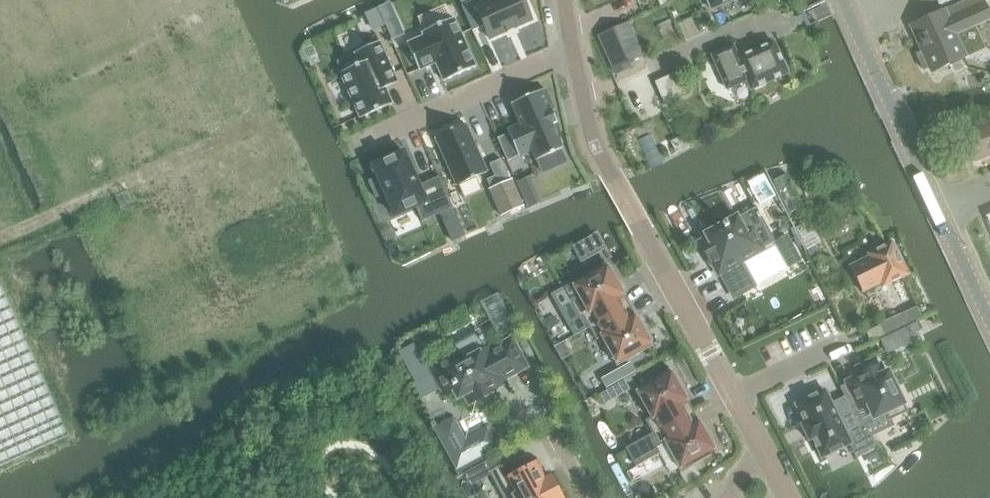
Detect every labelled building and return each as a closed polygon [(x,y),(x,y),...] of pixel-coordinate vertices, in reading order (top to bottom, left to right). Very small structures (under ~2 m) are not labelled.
[(489,39),(531,20),(522,0),(488,0),(475,6),(473,0),(461,5),(473,31),(484,26),(489,39)] [(712,8),(731,0),(709,0),(712,8)] [(917,55),(924,70),(929,67),(931,72),(964,57),(954,36),(989,19),(989,18),(983,2),(946,19),(943,12),(910,27),(922,52),(917,55)] [(443,81),(475,67),(454,18),(422,32),(423,36),(407,43),(418,70),(435,63),(443,81)] [(629,22),(597,36),(611,70),(614,75),(631,67),(629,62),(644,56),(629,22)] [(404,34),(399,24),(387,29),(392,40),(404,34)] [(354,53),(335,61),(340,73),(360,118),(392,104),(385,88),(397,83),(379,42),(354,53)] [(788,74),(774,43),(738,59),(733,47),(712,56),(727,90),(747,81),(751,90),(788,74)] [(508,133),(497,138),(507,162),(531,151),(536,161),(562,149),(551,124),(556,122),(551,112),(554,111),(546,93),(544,89),(541,91),(511,104),(520,124),(506,130),(508,133)] [(962,133),(973,162),(989,155),(989,122),(962,133)] [(465,124),(435,138),(456,186),(487,172),(465,124)] [(687,134),(670,142),(675,153),(692,145),(687,134)] [(377,178),(368,182),(376,198),(385,194),(394,216),(415,207),(422,222),(453,208),(439,176),(419,185),(404,152),(372,166),(377,178)] [(501,159),(489,164),(498,186),(489,190),(494,199),(502,196),(509,212),(523,206),(511,180),(510,180),(501,159)] [(785,175),(773,181),(789,214),(801,208),(785,175)] [(529,176),(516,182),(529,208),(542,202),(529,176)] [(127,191),(116,196),(121,208),(132,203),(127,191)] [(707,238),(699,242),(711,264),(712,264),(718,275),(721,273),(734,297),(753,287),(740,263),(764,249),(775,243),(775,242),(755,206),(736,217),(705,234),(707,238)] [(457,217),(443,224),(451,241),(465,235),(457,217)] [(596,235),(574,247),(581,261),(603,248),(596,235)] [(775,242),(775,243),(788,267),(800,261),(787,236),(775,242)] [(853,267),(852,268),(859,283),(864,292),(881,284),(883,287),(887,285),(898,310),(897,310),(899,315),(916,307),(914,302),(911,304),(900,279),(907,275),(891,243),(867,255),(869,259),(853,267)] [(574,285),(556,296),(577,334),(589,327),(629,305),(622,293),(620,294),(615,284),(618,282),(610,268),(607,270),(606,268),(574,285)] [(69,437),(50,394),(5,294),(0,284),(0,468),(69,437)] [(629,305),(589,327),(596,340),(603,336),(617,362),(649,344),(647,342),(651,340),(643,326),(640,328),(634,318),(636,317),(629,305)] [(898,315),(879,324),(880,325),(885,336),(903,327),(898,315)] [(916,322),(880,340),(887,354),(917,339),(914,333),(920,330),(916,322)] [(457,354),(430,369),(444,395),(454,390),(458,397),(464,394),(469,403),(495,389),(494,388),(505,382),(503,379),(526,367),(511,339),(488,352),(487,349),(477,332),(452,346),(457,354)] [(846,382),(839,386),(844,397),(858,426),(868,438),(869,438),(894,426),(891,419),(907,411),(888,371),(884,373),(880,365),(857,376),(858,376),(846,382)] [(669,375),(640,391),(654,417),(647,420),(654,433),(692,411),(685,400),(684,400),(678,389),(680,387),(673,376),(670,377),(669,375)] [(825,390),(795,405),(805,424),(801,425),(809,441),(812,439),(822,458),(849,445),(856,458),(877,447),(869,438),(868,438),(860,429),(858,426),(844,397),(831,403),(825,390)] [(652,433),(626,449),(636,466),(659,453),(656,448),(666,442),(669,447),(681,468),(712,450),(711,448),(714,446),(707,432),(703,434),(698,424),(700,423),(693,411),(692,411),(654,433),(652,433)] [(463,444),(451,423),(434,433),(455,471),(494,450),(484,432),(463,444)] [(489,460),(484,463),(489,472),(510,460),(505,451),(489,460)] [(489,472),(503,497),(539,497),(557,488),(548,473),(545,474),(538,461),(517,473),(510,460),(489,472)] [(539,497),(562,497),(557,488),(539,497)]
